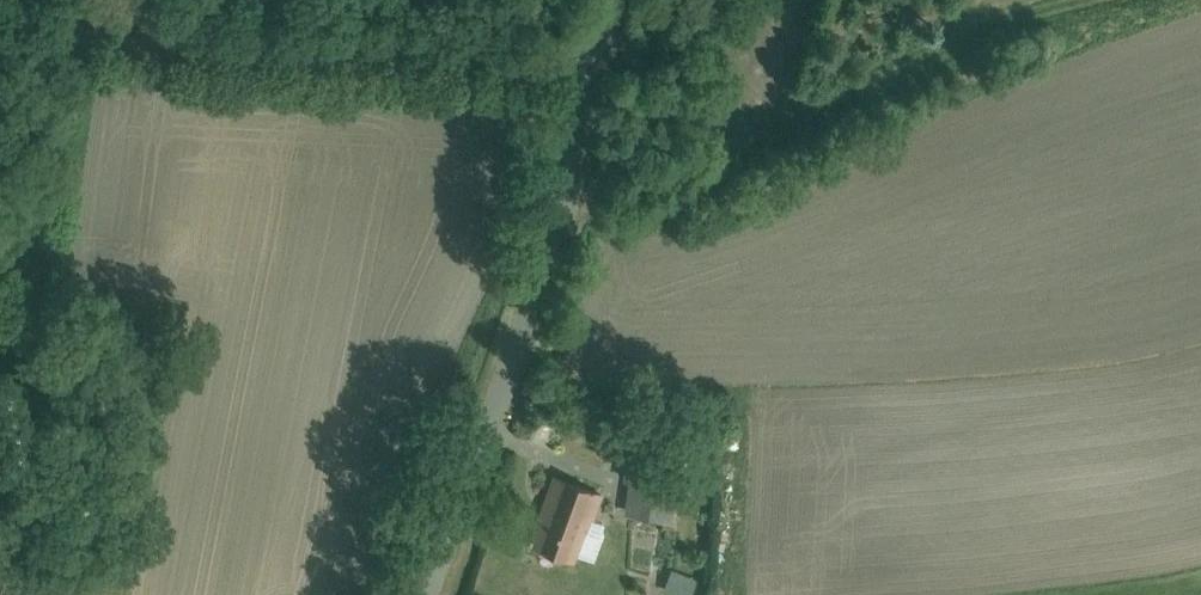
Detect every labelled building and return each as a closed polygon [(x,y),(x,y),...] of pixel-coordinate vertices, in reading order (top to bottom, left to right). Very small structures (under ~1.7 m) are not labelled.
[(611,529),(594,523),(604,496),(557,479),(530,551),(577,568),(580,560),(597,567),(611,529)] [(631,487),(627,520),(673,526),(678,492),(631,487)] [(666,594),(694,594),(699,584),(675,574),(666,594)]
